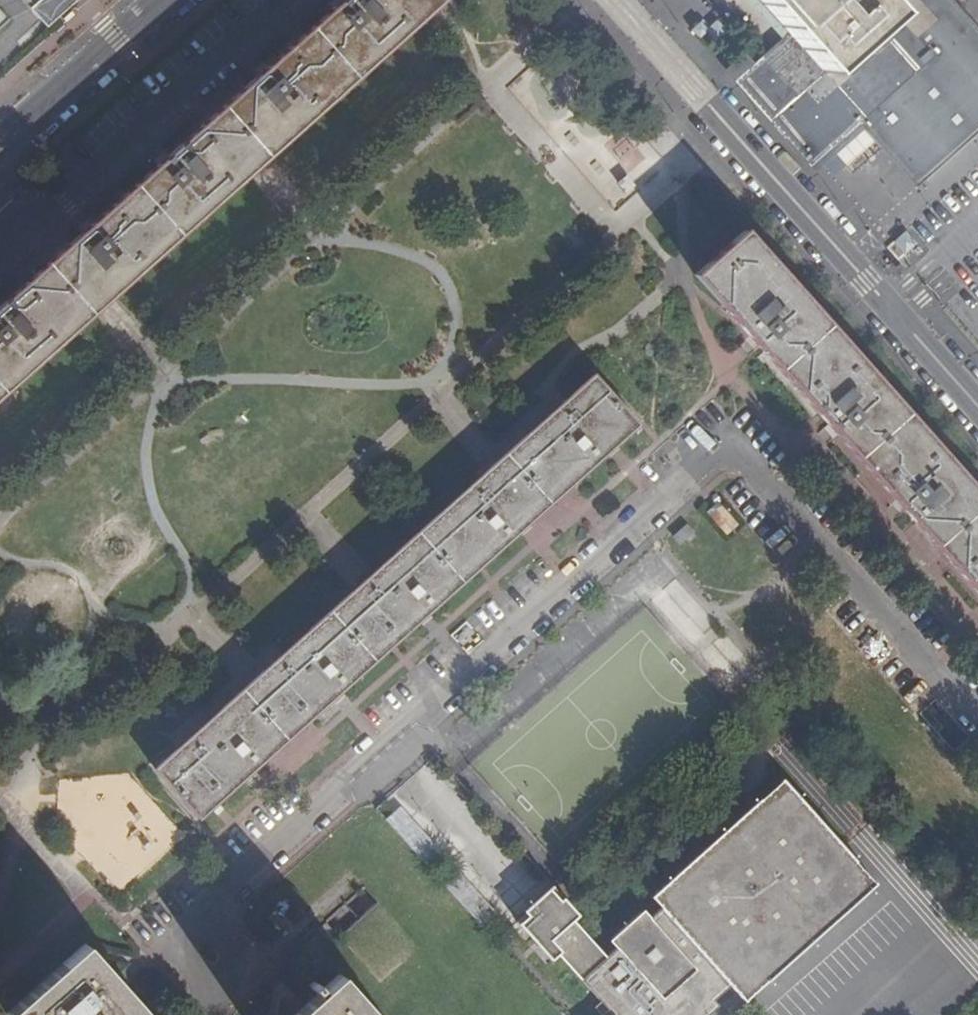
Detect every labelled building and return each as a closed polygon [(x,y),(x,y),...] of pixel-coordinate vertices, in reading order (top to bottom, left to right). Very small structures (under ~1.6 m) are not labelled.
[(446,0),(346,0),(0,308),(0,397),(326,107),(374,65),(446,0)] [(30,6),(49,25),(76,0),(38,0),(30,6)] [(792,36),(769,55),(751,71),(825,152),(831,148),(832,150),(865,123),(893,98),(914,122),(885,147),(921,187),(977,137),(977,52),(932,0),(884,0),(882,2),(895,16),(825,74),(792,36)] [(882,2),(880,0),(761,0),(792,36),(825,74),(895,16),(882,2)] [(977,52),(977,31),(967,18),(958,25),(935,0),(932,0),(977,52)] [(958,25),(967,18),(951,0),(935,0),(958,25)] [(825,152),(751,71),(749,74),(822,155),(825,152)] [(893,98),(865,123),(885,147),(914,122),(893,98)] [(751,239),(701,283),(977,592),(977,491),(751,239)] [(597,380),(582,393),(172,756),(159,770),(203,818),(641,429),(597,380)] [(746,999),(873,885),(781,783),(653,898),(663,909),(729,980),(746,999)] [(617,1014),(702,1014),(717,1001),(712,995),(729,980),(663,909),(652,919),(645,912),(615,938),(622,946),(612,954),(566,903),(548,919),(537,907),(523,920),(557,958),(564,952),(618,1014),(617,1014)] [(87,946),(11,1014),(150,1014),(87,946)] [(341,976),(297,1014),(376,1014),(341,976)]
